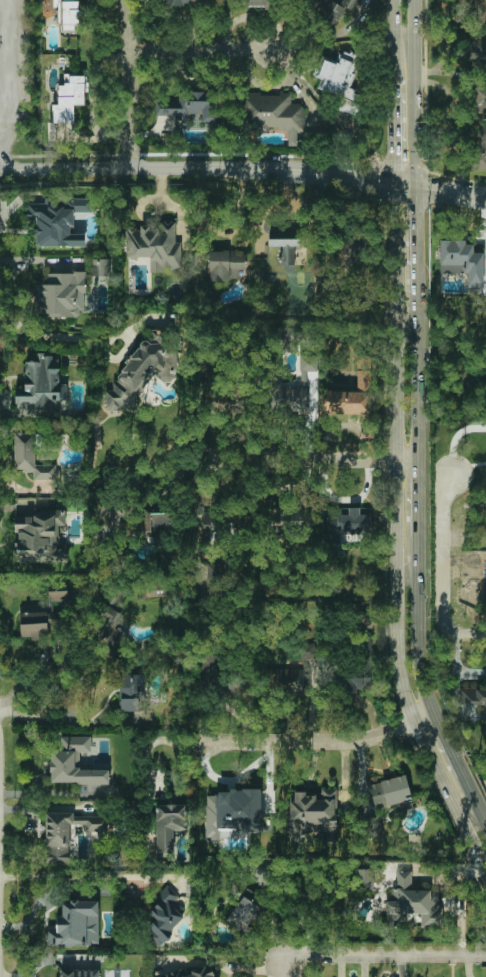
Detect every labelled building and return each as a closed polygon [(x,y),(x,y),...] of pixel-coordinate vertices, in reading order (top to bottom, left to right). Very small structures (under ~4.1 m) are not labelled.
[(53,7),(60,7),(59,32),(81,32),(82,10),(78,10),(79,1),(71,1),(71,0),(54,0),(53,7)] [(160,1),(187,9),(190,0),(161,0),(160,1)] [(341,4),(332,0),(314,0),(309,11),(337,24),(345,7),(352,10),(357,0),(343,0),(341,4)] [(364,0),(357,0),(354,13),(360,14),(364,0)] [(475,19),(485,20),(485,0),(475,0),(475,19)] [(485,63),(485,39),(469,40),(470,64),(485,63)] [(318,89),(341,98),(338,104),(338,111),(353,112),(358,101),(359,91),(351,87),(351,85),(358,68),(359,55),(354,53),(343,52),(338,63),(332,62),(324,59),(318,76),(322,78),(318,89)] [(53,123),(74,123),(75,105),(85,105),(86,76),(64,75),(64,86),(59,85),(58,105),(53,105),(53,123)] [(156,116),(177,116),(177,128),(191,128),(191,115),(202,115),(202,122),(210,122),(211,93),(179,92),(179,101),(156,101),(156,116)] [(303,104),(291,104),(292,94),(241,93),(240,127),(288,128),(288,145),(303,146),(303,104)] [(479,129),(479,142),(472,142),(471,169),(485,170),(485,129),(479,129)] [(85,247),(85,234),(73,234),(73,212),(91,212),(91,199),(51,199),(51,204),(26,204),(26,221),(35,221),(35,247),(85,247)] [(181,270),(181,243),(175,242),(175,220),(147,220),(147,229),(127,228),(127,258),(150,258),(150,272),(164,273),(164,270),(181,270)] [(269,246),(280,246),(280,265),(295,265),(294,240),(269,241),(269,246)] [(484,253),(473,253),(474,241),(440,241),(440,273),(468,274),(467,287),(483,288),(484,253)] [(209,252),(210,280),(240,280),(240,270),(245,270),(244,251),(209,252)] [(108,276),(108,259),(92,259),(92,275),(108,276)] [(85,272),(48,273),(48,284),(37,285),(38,318),(86,316),(85,272)] [(108,410),(135,406),(137,402),(136,395),(142,385),(148,384),(154,374),(166,382),(177,380),(171,343),(162,338),(162,335),(151,328),(152,340),(140,342),(118,380),(112,381),(114,390),(105,391),(108,410)] [(16,417),(39,417),(39,411),(60,411),(60,401),(67,401),(67,384),(59,384),(59,354),(26,355),(26,396),(15,396),(16,417)] [(301,386),(284,386),(284,412),(309,412),(309,368),(302,368),(301,386)] [(370,414),(370,370),(357,370),(357,392),(326,392),(326,414),(370,414)] [(34,480),(57,480),(57,465),(35,465),(35,433),(15,433),(15,471),(34,471),(34,480)] [(302,508),(262,508),(263,529),(302,528),(302,508)] [(327,517),(326,543),(341,543),(341,533),(369,534),(369,508),(338,508),(338,517),(327,517)] [(67,562),(68,548),(57,548),(57,526),(65,526),(66,513),(15,512),(15,532),(18,532),(18,562),(67,562)] [(167,512),(138,513),(138,537),(153,536),(153,535),(168,535),(167,512)] [(203,512),(204,540),(228,539),(228,535),(240,535),(240,518),(226,518),(226,512),(203,512)] [(68,600),(68,591),(49,592),(49,601),(68,600)] [(126,618),(107,603),(86,631),(114,652),(116,649),(108,643),(126,618)] [(47,613),(20,614),(21,639),(48,638),(47,613)] [(342,669),(343,691),(371,691),(370,668),(342,669)] [(310,669),(272,670),(273,694),(310,694),(310,669)] [(144,684),(144,674),(119,675),(120,712),(141,711),(141,691),(138,692),(138,684),(144,684)] [(485,705),(485,688),(459,688),(459,705),(485,705)] [(51,783),(109,783),(109,770),(80,769),(80,753),(91,753),(91,736),(61,736),(61,752),(51,752),(51,783)] [(411,802),(408,777),(370,782),(374,807),(411,802)] [(262,791),(206,791),(206,839),(220,839),(220,831),(261,831),(262,791)] [(156,805),(157,856),(174,856),(173,828),(185,828),(185,804),(156,805)] [(46,812),(47,864),(69,864),(69,824),(84,824),(84,831),(107,831),(107,816),(74,817),(74,812),(46,812)] [(364,820),(369,838),(384,834),(378,815),(364,820)] [(374,869),(356,869),(355,889),(374,889),(374,869)] [(442,927),(440,890),(412,891),(411,871),(397,872),(397,889),(391,889),(391,901),(385,901),(386,925),(403,925),(403,914),(420,913),(421,928),(442,927)] [(159,944),(187,917),(173,902),(179,897),(168,885),(158,895),(162,900),(149,913),(155,920),(145,929),(159,944)] [(262,909),(253,902),(257,896),(249,890),(226,919),(243,933),(262,909)] [(99,901),(62,901),(62,916),(56,916),(56,930),(47,929),(47,945),(98,946),(99,901)] [(209,962),(165,976),(214,976),(209,962)]
